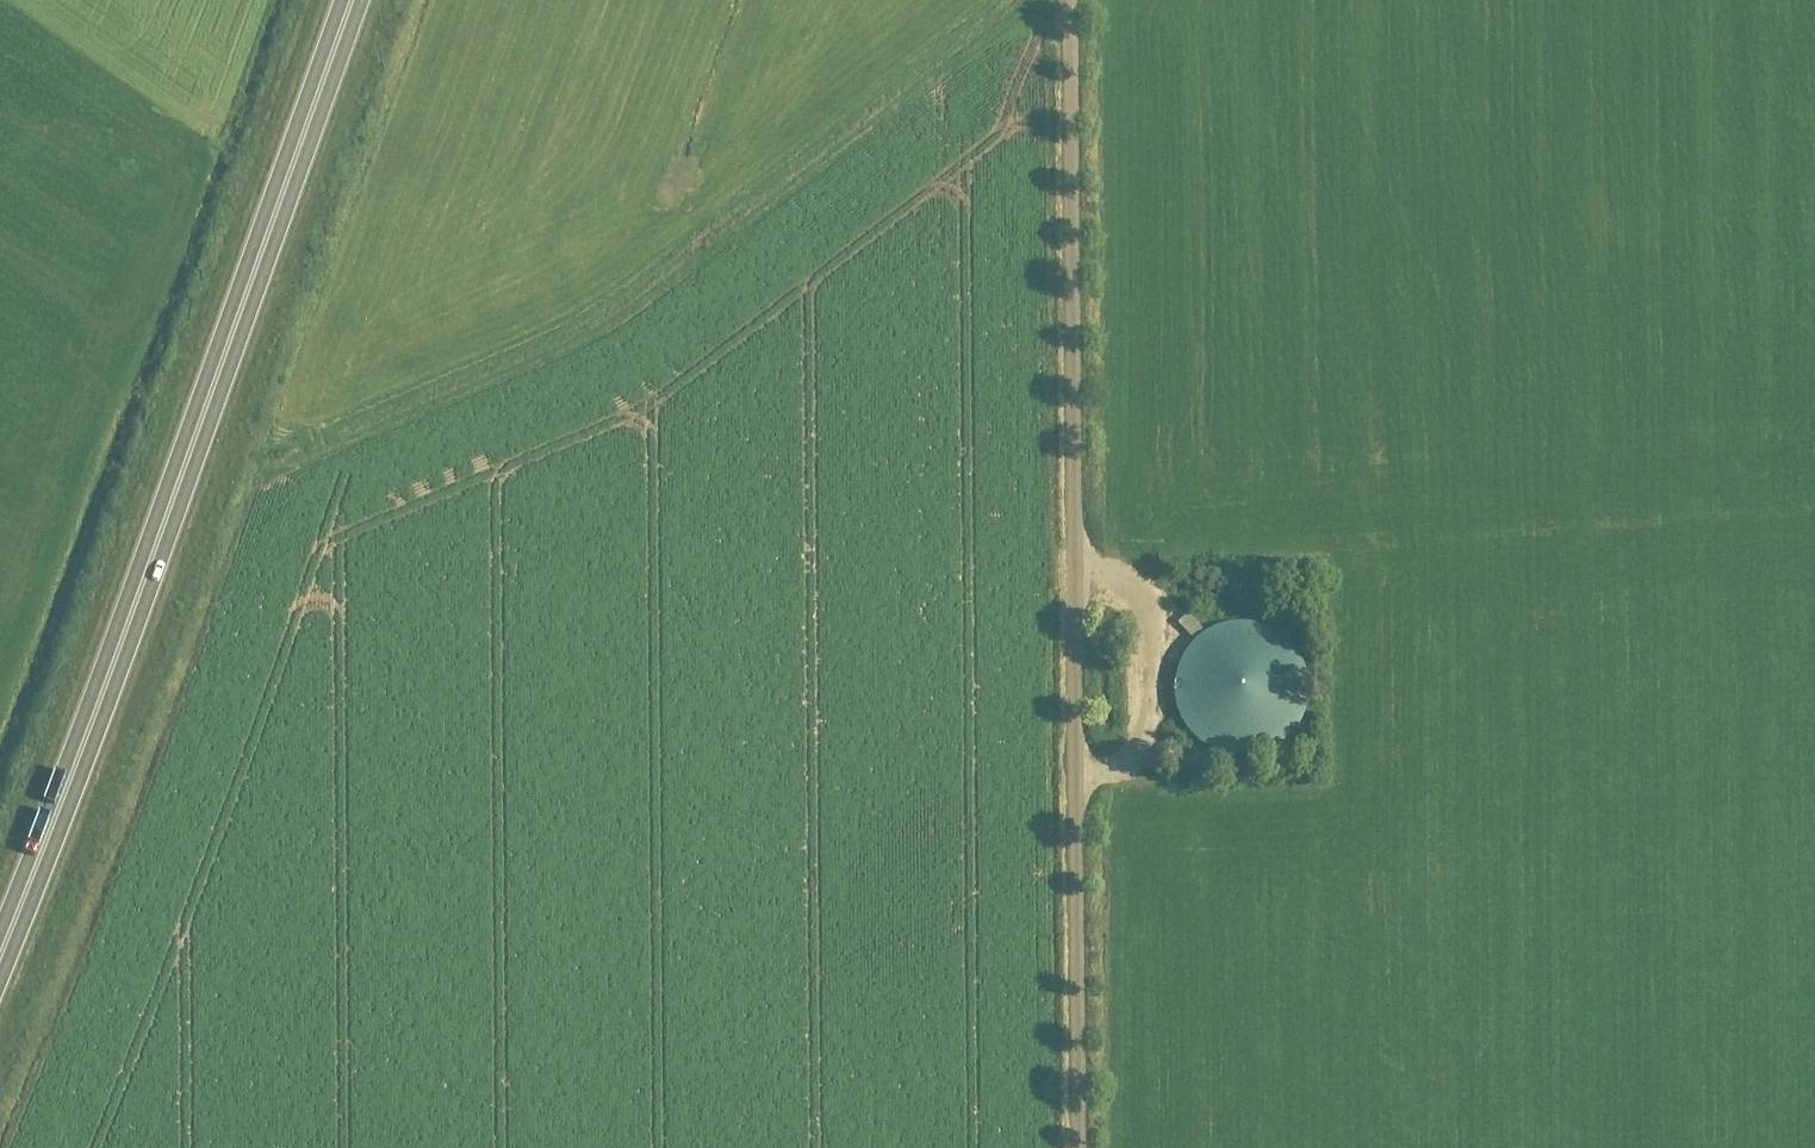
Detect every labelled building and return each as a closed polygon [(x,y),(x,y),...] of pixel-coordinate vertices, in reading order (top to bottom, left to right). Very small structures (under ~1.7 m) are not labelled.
[(1208,632),(1203,635),(1199,638),(1196,641),(1192,644),(1189,648),(1186,652),(1183,656),(1180,660),(1178,665),(1177,669),(1175,674),(1174,679),(1173,684),(1173,689),(1173,694),(1173,699),(1174,703),(1175,708),(1176,713),(1178,718),(1180,722),(1182,726),(1185,731),(1188,734),(1191,738),(1195,742),(1199,745),(1203,748),(1207,750),(1211,753),(1216,755),(1220,756),(1225,757),(1230,758),(1235,759),(1240,759),(1245,759),(1250,758),(1255,758),(1260,756),(1265,755),(1269,753),(1274,750),(1278,748),(1282,745),(1286,741),(1290,738),(1293,734),(1296,730),(1299,726),(1301,721),(1303,717),(1305,712),(1306,707),(1307,702),(1308,697),(1308,692),(1308,687),(1307,682),(1306,677),(1305,673),(1303,668),(1302,663),(1299,659),(1297,654),(1294,650),(1290,646),(1287,643),(1283,640),(1279,637),(1275,634),(1271,631),(1266,629),(1261,627),(1257,626),(1252,625),(1247,624),(1242,624),(1237,624),(1232,625),(1227,626),(1222,627),(1217,628),(1212,630),(1208,632)]
